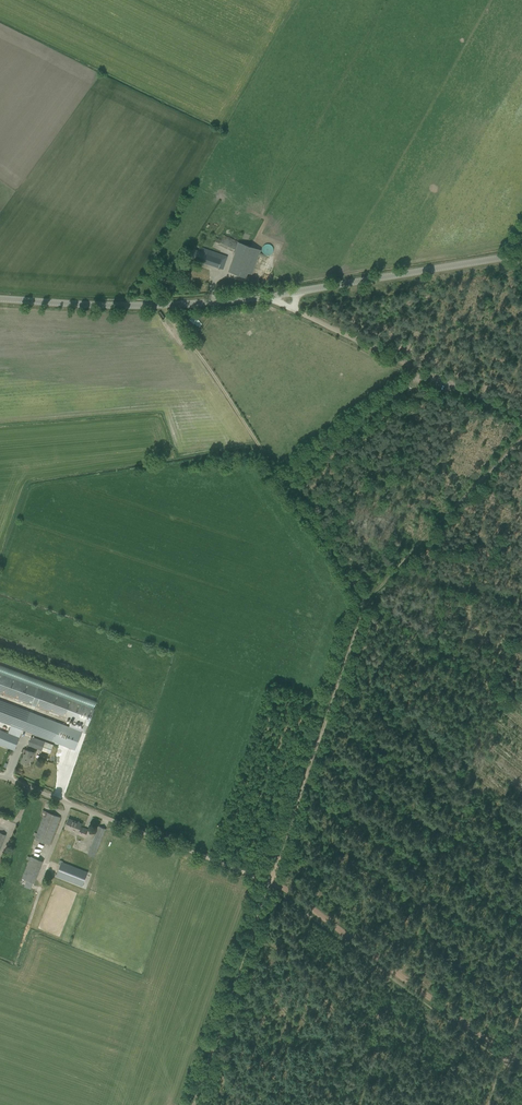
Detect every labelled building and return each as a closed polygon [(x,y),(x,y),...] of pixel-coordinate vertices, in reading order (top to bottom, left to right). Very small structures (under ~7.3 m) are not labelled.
[(8,188),(0,183),(0,201),(8,188)] [(235,252),(229,271),(246,277),(247,272),(251,273),(260,249),(239,242),(223,235),(219,245),(235,252)] [(267,255),(268,255),(269,255),(270,255),(271,254),(272,253),(273,252),(273,251),(273,250),(273,248),(273,247),(272,247),(272,246),(271,245),(270,244),(269,244),(268,244),(267,244),(266,244),(265,245),(264,245),(263,246),(262,247),(262,248),(262,249),(262,250),(262,252),(263,253),(264,254),(265,255),(266,255),(267,255)] [(223,269),(225,264),(227,256),(203,248),(201,252),(193,249),(190,258),(223,269)] [(173,276),(162,275),(161,282),(171,284),(173,276)] [(0,673),(0,692),(32,705),(36,706),(88,726),(95,709),(0,673)] [(11,725),(23,729),(66,746),(73,728),(0,699),(0,720),(11,725)] [(11,725),(8,733),(19,738),(23,729),(11,725)] [(14,750),(19,738),(8,733),(0,730),(0,745),(14,750)] [(31,737),(28,745),(51,753),(54,745),(31,737)] [(26,754),(24,753),(21,762),(28,764),(29,759),(32,760),(35,752),(27,749),(26,754)] [(43,810),(41,815),(41,816),(43,817),(37,833),(37,834),(36,836),(35,839),(49,845),(58,822),(60,817),(43,810)] [(68,818),(66,823),(64,828),(72,831),(72,830),(79,833),(78,835),(85,837),(88,829),(80,826),(82,823),(68,818)] [(94,857),(104,834),(106,829),(99,826),(97,831),(88,854),(94,857)] [(43,861),(31,856),(30,857),(29,860),(22,879),(34,884),(43,861)] [(88,872),(62,862),(56,876),(82,886),(88,872)]
